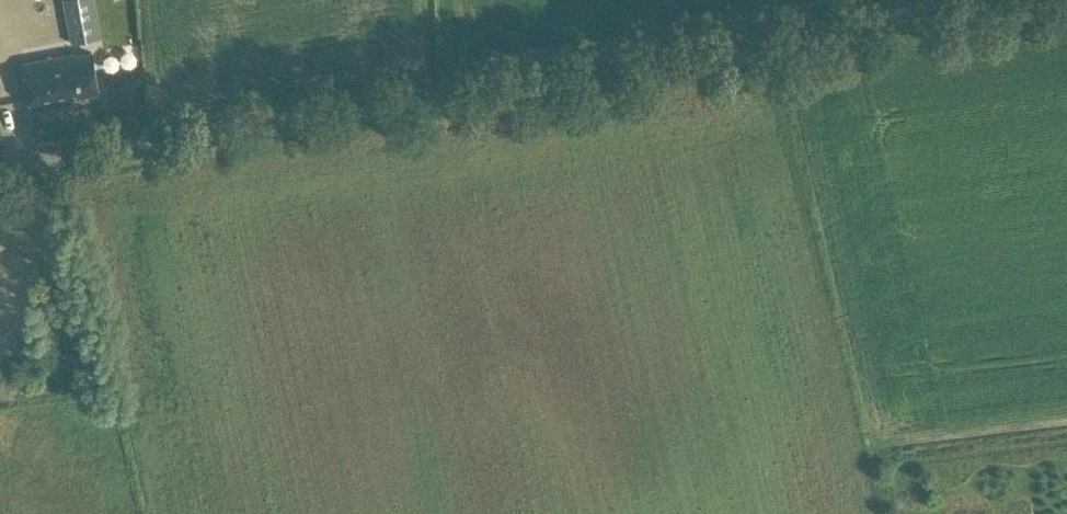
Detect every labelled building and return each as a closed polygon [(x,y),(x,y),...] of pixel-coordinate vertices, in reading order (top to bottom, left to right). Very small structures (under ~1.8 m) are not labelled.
[(73,41),(101,35),(95,0),(65,0),(73,41)] [(24,62),(29,85),(33,107),(73,99),(72,93),(100,88),(95,66),(93,51),(75,55),(75,53),(24,62)]
